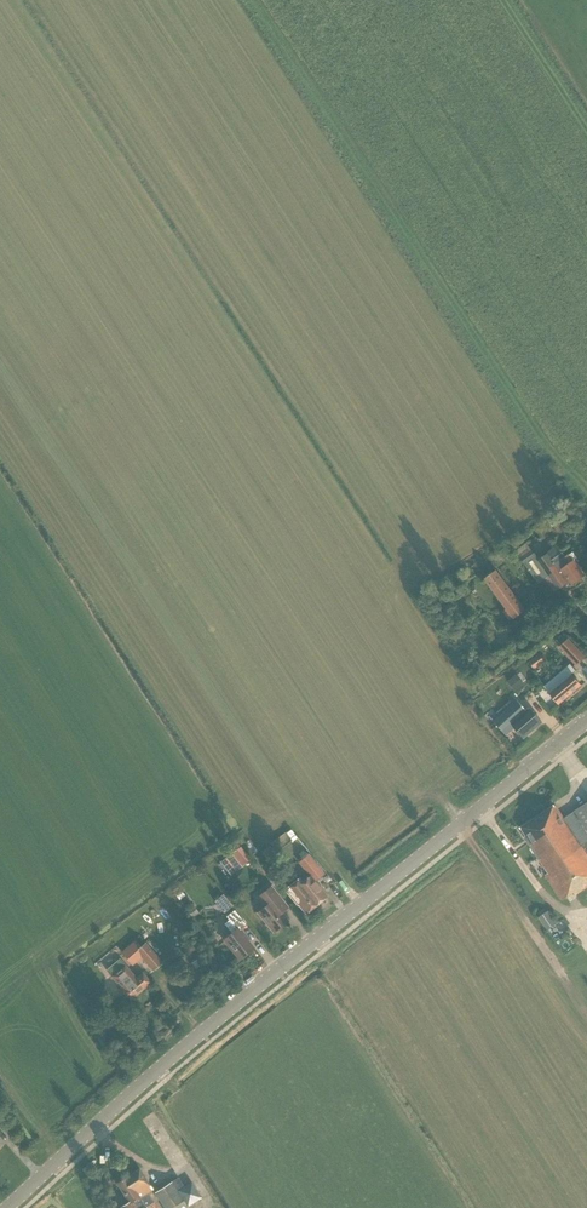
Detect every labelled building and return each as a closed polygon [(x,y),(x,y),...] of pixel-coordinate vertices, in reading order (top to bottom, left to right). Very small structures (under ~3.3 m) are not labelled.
[(582,529),(576,532),(580,538),(586,535),(582,529)] [(548,554),(539,560),(535,554),(527,544),(516,551),(524,562),(537,582),(544,577),(554,592),(570,581),(573,585),(585,576),(574,560),(573,561),(569,555),(566,557),(563,553),(553,560),(548,554)] [(496,571),(485,579),(514,618),(525,610),(496,571)] [(556,602),(562,611),(566,608),(560,599),(556,602)] [(570,640),(561,648),(577,667),(586,659),(570,640)] [(535,669),(547,661),(541,653),(529,662),(535,669)] [(550,693),(559,704),(581,686),(572,675),(577,671),(571,664),(545,686),(550,693)] [(508,682),(515,692),(524,686),(516,675),(508,682)] [(542,702),(550,695),(544,688),(536,695),(542,702)] [(495,723),(506,736),(516,728),(524,738),(542,723),(533,712),(532,713),(528,708),(526,710),(517,701),(498,718),(499,720),(495,723)] [(572,813),(564,819),(555,805),(521,828),(527,837),(525,838),(548,873),(545,875),(562,900),(574,892),(576,895),(586,887),(586,854),(582,846),(586,843),(586,803),(572,813)] [(265,838),(277,830),(268,816),(255,824),(265,838)] [(247,817),(240,823),(256,843),(263,837),(247,817)] [(293,838),(298,835),(292,826),(287,829),(293,838)] [(226,858),(236,871),(251,859),(240,846),(226,858)] [(317,905),(327,897),(315,882),(324,874),(308,854),(299,862),(310,876),(304,882),(308,887),(304,889),(317,905)] [(317,905),(304,889),(308,887),(304,882),(302,883),(299,879),(285,890),(297,905),(299,904),(306,913),(317,905)] [(172,891),(185,906),(190,902),(178,886),(172,891)] [(273,904),(280,899),(270,887),(258,897),(266,906),(258,912),(275,932),(287,922),(273,904)] [(214,896),(223,910),(234,903),(226,889),(214,896)] [(187,909),(193,917),(199,913),(192,905),(187,909)] [(234,910),(226,917),(229,920),(224,924),(232,933),(224,939),(241,959),(253,949),(239,931),(247,925),(234,910)] [(538,918),(547,931),(557,925),(548,912),(538,918)] [(121,952),(132,965),(142,957),(153,971),(163,962),(146,942),(141,946),(135,940),(121,952)] [(143,973),(136,978),(123,963),(116,969),(118,971),(112,976),(120,986),(120,987),(123,990),(122,991),(130,1000),(151,983),(143,973)] [(127,1177),(147,1207),(158,1207),(148,1192),(153,1190),(140,1169),(127,1177)] [(127,1177),(117,1183),(130,1204),(123,1207),(137,1207),(143,1204),(139,1198),(140,1198),(146,1207),(145,1207),(147,1207),(127,1177)] [(184,1187),(178,1178),(172,1182),(155,1193),(165,1207),(188,1207),(178,1191),(184,1187)] [(179,1191),(188,1206),(201,1198),(192,1183),(179,1191)]
